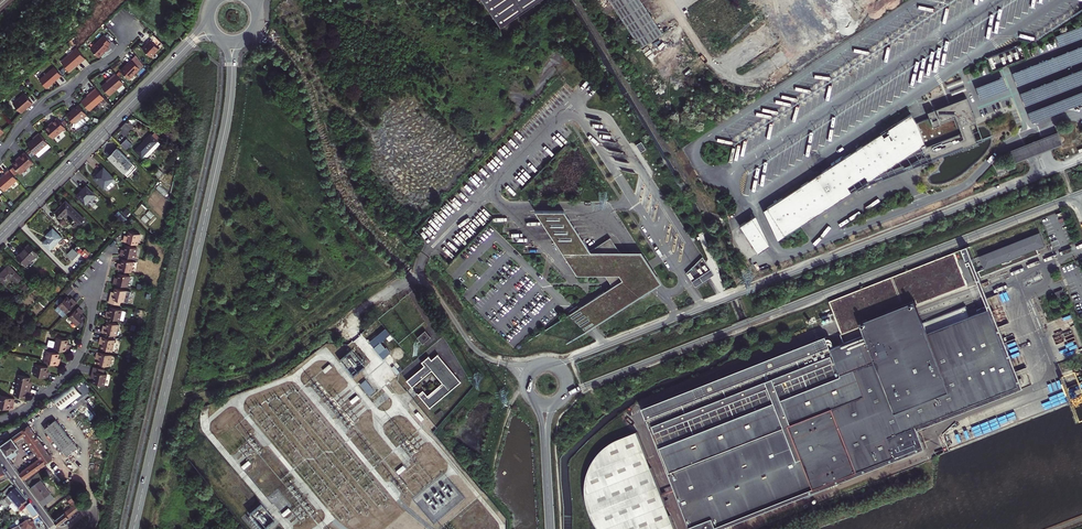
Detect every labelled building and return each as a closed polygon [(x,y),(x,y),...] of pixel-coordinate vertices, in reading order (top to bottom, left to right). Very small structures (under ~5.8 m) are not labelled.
[(501,27),(540,0),(482,0),(501,27)] [(641,48),(662,34),(640,0),(609,0),(641,48)] [(107,38),(104,36),(91,49),(100,57),(110,47),(108,46),(110,45),(112,43),(107,38)] [(159,51),(149,42),(146,45),(145,46),(141,50),(151,59),(159,51)] [(654,59),(653,59),(656,64),(660,69),(678,57),(671,47),(654,59)] [(76,50),(61,65),(70,73),(78,66),(81,62),(82,63),(85,59),(77,51),(76,50)] [(141,64),(133,55),(124,63),(124,64),(123,65),(117,69),(125,78),(141,64)] [(53,68),(39,81),(46,89),(54,82),(61,76),(53,68)] [(123,85),(114,75),(111,78),(111,79),(109,80),(105,84),(112,94),(123,85)] [(103,99),(95,89),(91,92),(91,93),(89,95),(80,102),(88,111),(103,99)] [(27,107),(32,103),(24,94),(12,104),(19,113),(24,108),(26,107),(27,107)] [(913,116),(765,212),(779,242),(852,194),(848,188),(866,176),(870,183),(921,149),(926,156),(931,155),(933,160),(965,148),(966,149),(978,144),(971,126),(978,123),(969,99),(929,114),(931,119),(918,125),(913,116)] [(86,116),(78,105),(73,110),(71,112),(70,112),(66,115),(73,124),(71,127),(74,129),(78,127),(83,123),(83,121),(82,119),(86,116)] [(63,127),(56,119),(50,124),(51,124),(49,125),(44,130),(51,137),(63,127)] [(135,150),(142,157),(145,154),(148,157),(161,144),(156,139),(161,135),(157,131),(152,135),(151,134),(142,143),(135,150)] [(47,144),(38,133),(33,138),(33,139),(32,140),(31,141),(30,141),(26,145),(34,155),(35,154),(38,158),(45,152),(42,148),(47,144)] [(1026,146),(1010,152),(1015,165),(1030,159),(1046,152),(1065,145),(1060,133),(1044,139),(1026,146)] [(127,139),(121,144),(127,150),(132,144),(127,139)] [(642,152),(647,148),(643,141),(638,144),(642,152)] [(108,157),(128,177),(137,168),(117,148),(113,152),(108,157)] [(33,163),(24,152),(17,158),(18,158),(16,160),(11,164),(20,174),(33,163)] [(99,176),(95,179),(104,188),(114,178),(108,173),(106,170),(104,168),(98,174),(100,175),(99,176)] [(8,170),(5,173),(5,174),(2,176),(0,178),(0,187),(4,191),(17,180),(8,170)] [(104,188),(106,190),(109,189),(117,181),(114,178),(104,188)] [(78,197),(86,205),(95,195),(86,186),(82,190),(83,191),(82,192),(78,197)] [(56,212),(62,218),(68,212),(80,224),(84,219),(66,201),(59,209),(56,212)] [(577,309),(526,342),(565,344),(656,286),(661,283),(641,253),(635,253),(593,253),(565,211),(534,209),(576,275),(620,275),(622,281),(577,309)] [(756,218),(741,228),(759,255),(771,247),(756,218)] [(43,243),(50,250),(62,237),(53,228),(47,234),(46,235),(48,237),(43,243)] [(138,243),(140,232),(129,229),(128,234),(126,234),(126,235),(125,235),(124,239),(138,243)] [(982,256),(986,268),(1047,245),(1042,233),(982,256)] [(120,253),(135,256),(137,246),(125,243),(124,248),(123,247),(123,248),(123,249),(121,249),(120,253)] [(16,257),(25,266),(38,253),(29,244),(22,250),(16,257)] [(1022,385),(919,425),(920,429),(928,426),(1027,387),(988,285),(972,245),(965,248),(972,264),(975,263),(984,287),(992,309),(1022,385)] [(67,254),(73,260),(79,254),(73,248),(67,254)] [(645,407),(692,528),(720,528),(719,526),(801,494),(803,493),(927,444),(920,429),(919,425),(1022,385),(992,309),(972,317),(932,333),(927,321),(920,303),(969,284),(956,252),(830,301),(843,334),(865,325),(869,334),(833,348),(828,335),(753,365),(645,407)] [(117,267),(131,270),(134,260),(122,257),(121,261),(120,261),(120,262),(119,263),(118,263),(117,267)] [(696,286),(716,274),(706,258),(686,270),(696,286)] [(5,284),(12,278),(17,283),(22,278),(9,265),(3,271),(0,274),(0,279),(5,284)] [(115,277),(114,281),(128,285),(130,274),(119,271),(117,276),(116,276),(116,277),(115,277)] [(20,285),(25,290),(29,286),(24,281),(20,285)] [(109,300),(123,304),(127,289),(115,286),(114,290),(113,290),(112,291),(112,292),(111,292),(109,300)] [(67,313),(77,303),(73,300),(73,301),(72,300),(71,299),(70,300),(66,297),(58,305),(67,313)] [(120,318),(122,308),(110,305),(109,310),(108,309),(108,310),(108,311),(107,311),(106,315),(120,318)] [(967,305),(927,321),(932,333),(972,317),(967,305)] [(82,310),(78,307),(68,317),(77,325),(85,317),(82,314),(83,313),(82,312),(81,311),(82,310)] [(116,334),(119,322),(107,319),(106,324),(105,324),(104,325),(104,326),(103,326),(102,330),(116,334)] [(385,329),(370,342),(383,358),(391,352),(380,342),(386,337),(390,334),(385,329)] [(425,330),(417,337),(423,344),(431,337),(425,330)] [(115,337),(101,334),(100,339),(101,339),(101,340),(101,342),(102,342),(101,346),(112,349),(115,337)] [(54,348),(69,351),(69,347),(68,347),(69,345),(69,344),(68,344),(69,340),(57,337),(54,348)] [(354,348),(341,360),(355,376),(368,365),(354,348)] [(39,360),(59,365),(60,361),(59,361),(59,359),(59,358),(58,358),(59,354),(48,351),(46,356),(40,354),(39,360)] [(111,355),(97,351),(96,356),(97,356),(97,358),(96,359),(97,359),(96,363),(108,366),(111,355)] [(424,365),(406,380),(412,387),(432,370),(442,383),(427,395),(423,390),(418,394),(430,408),(461,381),(438,354),(431,359),(429,356),(421,362),(424,365)] [(397,363),(391,367),(397,374),(402,370),(397,363)] [(36,364),(34,375),(48,378),(49,374),(48,373),(48,372),(47,372),(48,367),(36,364)] [(329,364),(322,369),(322,370),(325,372),(331,367),(329,364)] [(102,369),(93,366),(91,375),(92,375),(92,376),(92,378),(93,378),(92,382),(104,385),(106,375),(101,374),(102,369)] [(31,377),(19,374),(16,385),(30,388),(31,384),(30,383),(30,382),(31,381),(30,381),(31,377)] [(374,391),(365,380),(361,384),(369,395),(374,391)] [(53,399),(62,410),(81,395),(73,384),(53,399)] [(16,385),(14,395),(26,398),(27,393),(28,394),(28,393),(28,392),(29,392),(30,388),(16,385)] [(15,398),(1,395),(0,395),(0,407),(10,409),(11,405),(12,405),(12,404),(13,402),(14,403),(15,398)] [(356,395),(350,401),(352,403),(359,397),(356,395)] [(424,418),(418,411),(415,413),(421,420),(424,418)] [(45,429),(67,456),(78,447),(55,420),(50,425),(48,423),(45,426),(46,428),(45,429)] [(19,473),(23,479),(52,458),(28,425),(2,444),(1,447),(10,459),(18,453),(15,449),(18,447),(17,445),(27,438),(34,449),(41,458),(19,473)] [(637,432),(618,439),(608,445),(600,454),(593,464),(589,474),(587,486),(587,498),(590,509),(595,520),(601,528),(676,528),(637,432)] [(927,444),(803,493),(804,497),(928,449),(927,444)] [(248,460),(242,465),(241,465),(244,468),(250,463),(248,460)] [(405,468),(403,465),(395,471),(398,474),(405,468)] [(37,498),(40,501),(50,494),(40,480),(30,488),(33,492),(34,491),(38,497),(37,498)] [(4,501),(9,507),(17,500),(15,497),(18,494),(16,492),(11,486),(3,494),(6,498),(4,501)] [(719,526),(720,528),(723,528),(802,498),(801,494),(719,526)] [(25,509),(28,506),(25,502),(23,500),(20,502),(17,500),(9,507),(15,513),(19,510),(21,512),(22,511),(25,509)] [(58,525),(69,517),(80,508),(74,501),(71,503),(73,506),(73,507),(66,513),(65,512),(62,514),(61,512),(57,515),(58,517),(56,519),(54,520),(58,525)] [(276,521),(262,503),(251,513),(264,528),(266,528),(276,521)] [(23,520),(26,524),(32,521),(33,520),(38,517),(33,510),(30,505),(28,506),(25,509),(30,516),(27,518),(23,520)] [(288,508),(282,513),(281,513),(284,516),(290,511),(288,508)] [(32,521),(36,528),(47,528),(38,517),(33,520),(32,521)] [(32,521),(26,524),(20,526),(15,528),(36,528),(32,521)]
